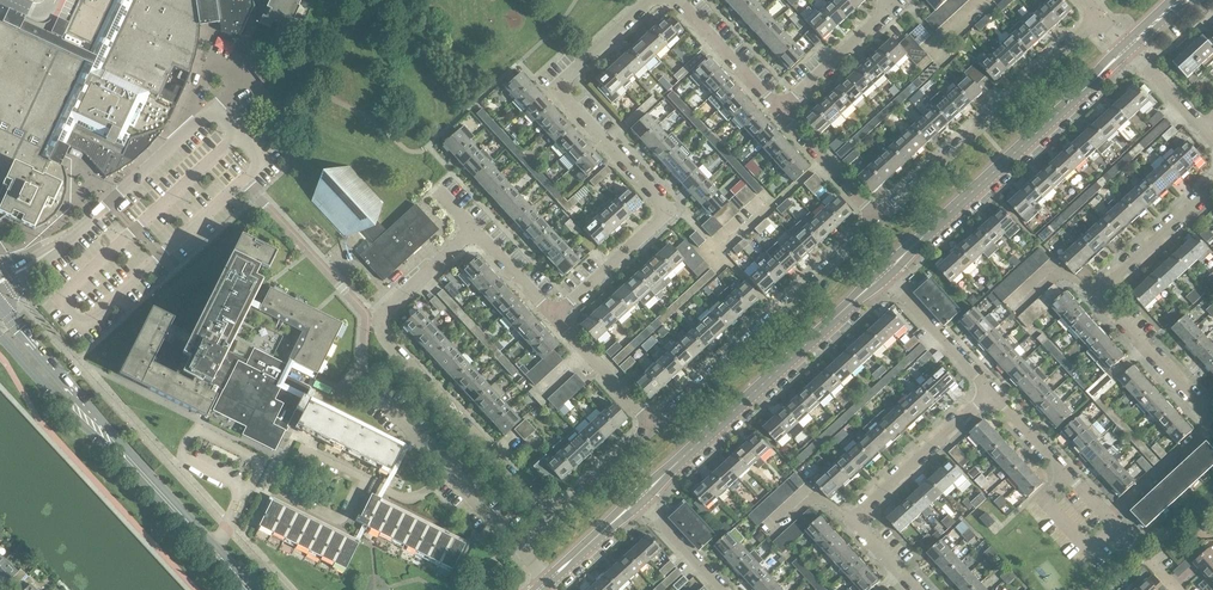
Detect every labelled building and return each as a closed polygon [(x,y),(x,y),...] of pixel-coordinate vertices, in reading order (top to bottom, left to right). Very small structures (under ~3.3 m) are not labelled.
[(5,216),(9,218),(10,219),(21,224),(34,230),(46,224),(56,215),(63,204),(67,192),(67,179),(64,165),(62,164),(69,149),(70,147),(84,155),(97,168),(106,178),(116,173),(133,162),(147,149),(159,136),(169,121),(176,105),(184,89),(176,86),(172,94),(164,90),(174,68),(190,75),(190,74),(195,57),(199,39),(200,27),(220,24),(221,32),(238,40),(254,8),(252,0),(0,0),(0,220),(5,216)] [(258,22),(270,28),(273,22),(287,28),(301,0),(269,0),(258,22)] [(728,5),(735,12),(736,11),(739,15),(754,1),(753,0),(734,0),(728,5)] [(855,9),(847,0),(834,0),(830,4),(844,19),(855,9)] [(855,9),(864,0),(847,0),(855,9)] [(926,0),(936,11),(937,11),(943,6),(948,1),(949,0),(927,0),(926,0)] [(948,1),(958,11),(963,6),(958,0),(949,0),(948,1)] [(1046,4),(1061,20),(1072,10),(1062,0),(1051,0),(1046,4)] [(754,1),(739,15),(743,18),(741,19),(748,26),(764,12),(754,1)] [(948,1),(943,6),(952,16),(958,11),(948,1)] [(1007,6),(1003,1),(997,6),(1002,11),(1007,6)] [(833,29),(844,19),(830,4),(819,14),(833,29)] [(1046,4),(1035,15),(1050,30),(1061,20),(1046,4)] [(943,6),(937,11),(947,21),(952,16),(943,6)] [(833,29),(819,14),(815,9),(804,19),(822,39),(833,29)] [(936,11),(932,16),(941,26),(947,21),(937,11),(936,11)] [(764,12),(748,26),(755,34),(756,33),(759,36),(774,23),(764,12)] [(789,19),(794,24),(799,19),(795,14),(789,19)] [(1035,15),(1024,25),(1039,40),(1050,30),(1035,15)] [(929,18),(926,21),(936,31),(941,26),(932,16),(929,18)] [(991,22),(986,17),(981,22),(985,27),(991,22)] [(805,25),(799,19),(794,24),(800,30),(805,25)] [(662,20),(651,30),(665,46),(682,31),(672,21),(667,26),(662,20)] [(1020,20),(1008,30),(1013,35),(1028,51),(1039,40),(1024,25),(1020,20)] [(980,32),(985,27),(981,22),(975,27),(980,32)] [(774,23),(759,36),(762,40),(761,41),(768,48),(784,34),(774,23)] [(930,36),(921,26),(915,30),(925,41),(930,36)] [(665,46),(651,30),(640,40),(654,56),(665,46)] [(804,35),(815,46),(820,41),(810,30),(804,35)] [(925,41),(915,30),(910,35),(920,46),(925,41)] [(784,34),(768,48),(775,55),(776,54),(779,58),(794,45),(784,34)] [(215,44),(232,52),(236,43),(219,35),(215,44)] [(918,66),(928,56),(919,46),(920,46),(910,35),(899,45),(907,54),(907,55),(918,66)] [(1013,35),(1003,45),(1017,61),(1028,51),(1013,35)] [(1208,41),(1203,35),(1193,44),(1188,38),(1182,43),(1206,69),(1211,65),(1212,63),(1212,47),(1208,42),(1208,41)] [(899,45),(893,39),(882,49),(896,65),(907,55),(907,54),(899,45)] [(654,56),(640,40),(629,50),(644,66),(654,56)] [(1206,69),(1182,43),(1177,48),(1183,54),(1173,63),(1188,79),(1194,73),(1198,77),(1206,69)] [(794,45),(779,58),(783,61),(782,63),(789,70),(804,56),(794,45)] [(1003,45),(992,55),(1006,71),(1017,61),(1003,45)] [(678,46),(672,51),(682,61),(688,56),(678,46)] [(896,65),(882,49),(871,59),(885,75),(896,65)] [(644,66),(629,50),(628,51),(618,60),(633,76),(644,66)] [(689,72),(706,56),(701,51),(684,66),(689,72)] [(977,62),(971,68),(982,80),(988,74),(995,81),(1006,71),(992,55),(980,66),(977,62)] [(922,71),(933,61),(928,56),(918,66),(922,71)] [(718,69),(708,58),(693,73),(703,84),(718,69)] [(885,75),(871,59),(860,69),(874,85),(885,75)] [(618,60),(607,70),(622,86),(626,91),(634,84),(629,79),(633,76),(618,60)] [(267,79),(254,63),(250,65),(264,81),(267,79)] [(929,78),(940,69),(935,63),(924,73),(929,78)] [(683,77),(689,72),(684,66),(678,72),(683,77)] [(968,77),(957,87),(971,102),(982,93),(976,86),(982,80),(971,68),(965,74),(968,77)] [(728,80),(718,69),(703,84),(713,95),(728,80)] [(874,85),(860,69),(849,79),(863,95),(874,85)] [(622,86),(607,70),(596,81),(600,85),(597,88),(611,104),(619,97),(615,93),(622,86)] [(678,82),(683,77),(678,72),(673,77),(678,82)] [(505,88),(515,99),(530,84),(520,73),(505,88)] [(923,84),(929,78),(924,73),(918,79),(923,84)] [(662,77),(658,81),(668,92),(672,87),(662,77)] [(863,95),(849,79),(838,89),(852,105),(863,95)] [(918,89),(923,84),(918,79),(913,84),(918,89)] [(738,91),(728,80),(713,95),(708,99),(718,110),(738,91)] [(541,95),(530,84),(515,99),(525,110),(541,95)] [(912,94),(918,89),(913,84),(908,88),(912,94)] [(1129,93),(1125,96),(1139,111),(1149,101),(1135,85),(1128,91),(1129,93)] [(957,87),(946,97),(961,113),(971,102),(957,87)] [(907,99),(912,94),(908,88),(902,94),(907,99)] [(852,105),(838,89),(827,100),(841,115),(852,105)] [(739,91),(718,110),(728,121),(733,117),(749,102),(739,91)] [(667,97),(672,103),(677,98),(672,92),(667,97)] [(941,92),(930,102),(935,107),(950,123),(961,113),(946,97),(941,92)] [(907,99),(902,94),(897,99),(901,104),(907,99)] [(551,106),(541,95),(525,110),(535,121),(551,106)] [(1120,98),(1113,105),(1128,121),(1139,111),(1125,96),(1122,100),(1120,98)] [(651,97),(646,102),(651,107),(656,102),(651,97)] [(682,103),(677,98),(672,103),(677,108),(682,103)] [(896,109),(901,104),(897,99),(891,104),(896,109)] [(841,115),(827,100),(816,110),(830,125),(841,115)] [(651,107),(646,102),(641,107),(645,112),(651,107)] [(759,113),(749,102),(733,117),(743,127),(759,113)] [(687,109),(682,103),(677,108),(682,114),(687,109)] [(890,114),(896,109),(891,104),(885,109),(890,114)] [(1108,113),(1104,116),(1117,130),(1128,121),(1113,105),(1106,111),(1108,113)] [(561,117),(551,106),(535,121),(545,132),(561,117)] [(629,127),(645,112),(641,107),(624,122),(629,127)] [(935,107),(924,117),(939,133),(940,131),(950,123),(935,107)] [(487,115),(482,109),(476,114),(482,120),(487,115)] [(687,119),(692,114),(687,109),(682,114),(687,119)] [(890,114),(885,109),(880,114),(885,119),(890,114)] [(830,125),(816,110),(805,120),(819,135),(830,125)] [(1153,127),(1164,117),(1159,112),(1149,122),(1153,127)] [(769,124),(759,113),(743,127),(746,131),(753,139),(769,124)] [(697,120),(692,114),(687,119),(692,124),(697,120)] [(885,119),(880,114),(875,118),(880,123),(885,119)] [(492,121),(487,115),(482,120),(487,126),(492,121)] [(647,115),(631,129),(641,140),(657,126),(647,115)] [(1099,118),(1092,124),(1107,140),(1117,130),(1104,116),(1100,119),(1099,118)] [(571,128),(561,117),(545,132),(555,143),(571,128)] [(924,117),(913,127),(928,143),(939,133),(924,117)] [(874,129),(880,123),(875,118),(869,124),(874,129)] [(1166,119),(1150,134),(1155,140),(1171,125),(1166,119)] [(702,125),(697,120),(692,124),(697,130),(702,125)] [(498,127),(492,121),(487,126),(492,131),(498,127)] [(776,131),(769,124),(753,139),(763,149),(779,135),(776,131)] [(868,134),(874,129),(869,124),(864,129),(868,134)] [(1087,132),(1083,135),(1097,150),(1101,155),(1112,145),(1107,140),(1092,124),(1085,130),(1087,132)] [(708,131),(702,125),(697,130),(703,135),(708,131)] [(454,155),(468,141),(473,137),(464,126),(443,145),(450,152),(451,151),(454,155)] [(657,126),(641,140),(651,151),(667,137),(657,126)] [(497,137),(502,132),(498,127),(492,131),(497,137)] [(913,127),(902,137),(917,153),(928,143),(913,127)] [(1167,142),(1178,132),(1173,127),(1162,136),(1167,142)] [(581,139),(571,128),(555,143),(565,154),(581,139)] [(863,138),(868,134),(864,129),(858,133),(863,138)] [(707,140),(712,136),(708,131),(703,135),(707,140)] [(502,142),(507,137),(502,132),(497,137),(502,142)] [(667,137),(651,151),(661,162),(677,148),(681,144),(671,133),(667,137)] [(857,144),(863,138),(858,133),(853,139),(857,144)] [(1150,134),(1145,139),(1150,144),(1155,140),(1150,134)] [(789,146),(779,135),(763,149),(773,160),(789,146)] [(1078,137),(1071,143),(1086,159),(1097,150),(1083,135),(1080,138),(1078,137)] [(713,146),(718,142),(712,136),(707,140),(713,146)] [(841,136),(830,146),(835,152),(846,141),(841,136)] [(512,143),(507,137),(502,142),(507,147),(512,143)] [(902,137),(891,147),(906,163),(917,153),(902,137)] [(591,150),(581,139),(565,154),(575,165),(591,150)] [(857,144),(853,139),(847,143),(852,148),(857,144)] [(1145,139),(1140,144),(1145,149),(1150,144),(1145,139)] [(463,167),(478,152),(468,141),(454,155),(457,158),(456,159),(463,167)] [(723,147),(718,142),(713,146),(718,151),(723,147)] [(1187,142),(1176,152),(1190,166),(1193,163),(1195,165),(1202,158),(1187,142)] [(512,153),(517,148),(512,143),(507,147),(512,153)] [(852,148),(847,143),(836,154),(841,159),(852,148)] [(1066,151),(1062,155),(1075,169),(1086,159),(1071,143),(1064,150),(1066,151)] [(677,148),(661,162),(671,173),(687,159),(691,155),(681,144),(677,148)] [(1140,144),(1134,149),(1139,154),(1145,149),(1140,144)] [(799,157),(789,146),(773,160),(783,171),(799,157)] [(728,152),(723,147),(718,151),(723,157),(728,152)] [(891,147),(880,157),(895,173),(906,163),(891,147)] [(517,158),(522,153),(517,148),(512,153),(517,158)] [(478,152),(463,167),(470,174),(471,173),(474,177),(489,163),(492,160),(488,155),(482,149),(478,152)] [(1134,149),(1129,153),(1134,159),(1139,154),(1134,149)] [(601,161),(591,150),(575,165),(581,171),(575,175),(581,182),(587,177),(586,175),(601,161)] [(855,151),(843,161),(849,167),(860,156),(855,151)] [(733,158),(728,152),(723,157),(728,162),(733,158)] [(1186,169),(1190,166),(1176,152),(1166,161),(1181,178),(1188,171),(1186,169)] [(527,159),(522,153),(517,158),(522,164),(527,159)] [(1129,153),(1124,158),(1129,164),(1134,159),(1129,153)] [(1057,156),(1050,163),(1065,179),(1075,169),(1062,155),(1058,158),(1057,156)] [(809,168),(799,157),(783,171),(794,182),(809,168)] [(880,157),(869,167),(884,183),(895,173),(880,157)] [(738,163),(733,158),(728,162),(733,168),(738,163)] [(1124,158),(1119,163),(1124,169),(1129,164),(1124,158)] [(532,164),(527,159),(522,164),(527,169),(532,164)] [(687,159),(671,173),(681,184),(697,170),(687,159)] [(1174,184),(1181,178),(1166,161),(1155,171),(1169,186),(1172,183),(1174,184)] [(483,189),(499,174),(489,163),(474,177),(477,180),(476,181),(483,189)] [(743,169),(738,163),(733,168),(738,173),(743,169)] [(1044,171),(1041,174),(1054,189),(1065,179),(1050,163),(1043,169),(1044,171)] [(1119,163),(1113,168),(1118,173),(1124,169),(1119,163)] [(532,175),(538,170),(532,164),(527,169),(532,175)] [(697,170),(681,184),(691,195),(707,181),(712,176),(702,165),(697,170)] [(756,165),(750,171),(755,177),(761,170),(756,165)] [(600,182),(611,172),(606,166),(595,177),(600,182)] [(869,167),(858,178),(873,193),(884,183),(869,167)] [(438,230),(416,205),(386,231),(373,217),(377,214),(376,212),(380,209),(378,207),(381,204),(348,168),(346,169),(339,171),(335,175),(333,173),(329,177),(327,175),(322,179),(324,181),(320,185),(322,187),(317,191),(319,193),(315,197),(315,198),(313,199),(347,236),(350,233),(351,234),(355,231),(357,233),(361,229),(362,231),(363,230),(373,242),(359,255),(382,281),(438,230)] [(1113,168),(1108,173),(1113,178),(1118,173),(1113,168)] [(748,174),(743,169),(738,173),(743,179),(748,174)] [(537,180),(543,175),(538,170),(532,175),(537,180)] [(1165,189),(1169,186),(1155,171),(1145,181),(1160,197),(1167,191),(1165,189)] [(1108,173),(1103,178),(1108,183),(1113,178),(1108,173)] [(494,198),(509,185),(499,174),(483,189),(490,196),(491,195),(494,198)] [(753,179),(748,174),(743,179),(748,184),(753,179)] [(808,189),(820,179),(815,174),(804,184),(808,189)] [(1036,175),(1029,182),(1044,198),(1054,189),(1041,174),(1037,177),(1036,175)] [(542,186),(548,181),(543,175),(537,180),(542,186)] [(600,182),(595,177),(590,182),(594,187),(600,182)] [(1103,178),(1097,183),(1103,188),(1108,183),(1103,178)] [(763,190),(753,179),(748,184),(758,195),(763,190)] [(813,195),(824,184),(820,179),(808,189),(813,195)] [(553,186),(548,181),(542,186),(547,191),(553,186)] [(707,181),(691,195),(701,206),(717,192),(707,181)] [(740,181),(730,190),(735,196),(740,191),(745,186),(740,181)] [(1153,204),(1160,197),(1145,181),(1134,190),(1148,205),(1151,202),(1153,204)] [(1023,190),(1020,193),(1033,208),(1038,214),(1043,209),(1038,203),(1044,198),(1029,182),(1022,188),(1023,190)] [(1097,183),(1092,187),(1097,193),(1103,188),(1097,183)] [(139,199),(148,191),(143,185),(134,193),(139,199)] [(503,210),(519,196),(509,185),(494,198),(497,202),(496,203),(503,210)] [(552,196),(558,192),(553,186),(547,191),(552,196)] [(745,186),(740,191),(750,202),(755,197),(745,186)] [(1092,187),(1087,192),(1092,198),(1097,193),(1092,187)] [(627,189),(616,199),(631,215),(641,205),(627,189)] [(1144,208),(1148,205),(1134,190),(1124,200),(1139,217),(1146,210),(1144,208)] [(740,191),(734,196),(744,207),(750,202),(740,191)] [(563,197),(558,192),(552,196),(557,202),(563,197)] [(717,192),(701,206),(712,217),(718,212),(723,207),(727,203),(717,192)] [(1087,192),(1082,197),(1087,203),(1092,198),(1087,192)] [(1015,195),(1007,202),(1027,224),(1038,214),(1033,208),(1020,193),(1016,197),(1015,195)] [(1131,223),(1139,217),(1124,200),(1119,195),(1108,205),(1113,210),(1126,225),(1130,221),(1131,223)] [(514,220),(529,207),(519,196),(503,210),(510,218),(511,217),(514,220)] [(574,196),(567,202),(568,203),(573,208),(579,202),(574,196)] [(734,196),(729,201),(739,212),(744,207),(734,196)] [(563,208),(568,203),(567,202),(563,197),(557,202),(563,208)] [(836,197),(825,208),(840,223),(851,213),(836,197)] [(1082,197),(1076,202),(1081,207),(1087,203),(1082,197)] [(628,217),(631,215),(616,199),(605,209),(620,225),(628,217)] [(787,199),(782,204),(787,210),(792,205),(787,199)] [(727,203),(723,207),(733,217),(739,212),(729,201),(727,203)] [(1076,202),(1071,207),(1076,212),(1081,207),(1076,202)] [(573,208),(568,203),(563,208),(567,213),(573,208)] [(779,207),(776,209),(781,215),(787,210),(782,204),(779,207)] [(524,232),(539,218),(529,207),(514,220),(518,224),(516,225),(524,232)] [(723,207),(718,212),(728,222),(733,217),(723,207)] [(1071,207),(1066,212),(1071,217),(1076,212),(1071,207)] [(825,208),(814,218),(829,234),(840,223),(825,208)] [(995,217),(991,220),(1004,235),(1009,240),(1020,230),(1000,208),(993,215),(995,217)] [(609,235),(620,225),(605,209),(594,220),(609,235)] [(1123,228),(1126,225),(1113,210),(1102,220),(1117,236),(1124,229),(1123,228)] [(718,212),(712,217),(722,227),(728,222),(718,212)] [(809,212),(798,223),(818,244),(829,234),(814,218),(809,212)] [(1066,212),(1061,216),(1066,222),(1071,217),(1066,212)] [(1061,216),(1055,221),(1060,227),(1066,222),(1061,216)] [(712,217),(707,222),(717,233),(722,227),(712,217)] [(535,242),(549,229),(539,218),(524,232),(531,240),(532,239),(535,242)] [(575,226),(570,220),(565,224),(570,230),(575,226)] [(598,245),(609,235),(594,220),(583,230),(598,245)] [(765,220),(760,224),(765,230),(770,225),(765,220)] [(986,222),(979,228),(994,245),(1004,235),(991,220),(987,223),(986,222)] [(1110,242),(1117,236),(1102,220),(1092,229),(1105,244),(1109,241),(1110,242)] [(1055,221),(1050,226),(1055,232),(1060,227),(1055,221)] [(704,224),(701,227),(710,237),(711,238),(717,233),(707,222),(704,224)] [(798,223),(787,233),(792,238),(807,254),(818,244),(798,223)] [(760,224),(754,229),(759,235),(765,230),(760,224)] [(580,231),(575,226),(570,230),(575,236),(580,231)] [(1050,226),(1039,236),(1044,242),(1055,232),(1050,226)] [(973,236),(970,239),(983,254),(988,259),(999,250),(994,245),(979,228),(972,234),(973,236)] [(544,254),(559,240),(549,229),(535,242),(538,246),(537,247),(544,254)] [(1102,247),(1105,244),(1092,229),(1081,239),(1097,255),(1104,249),(1102,247)] [(1203,239),(1210,233),(1207,229),(1200,235),(1203,239)] [(704,242),(695,232),(689,238),(698,248),(704,242)] [(1210,233),(1203,239),(1207,243),(1212,237),(1212,235),(1210,233)] [(284,373),(288,365),(254,348),(248,361),(228,351),(229,348),(262,282),(254,278),(261,266),(269,270),(277,253),(242,235),(234,252),(244,257),(243,260),(232,255),(191,338),(170,328),(174,320),(153,309),(119,375),(206,419),(217,397),(196,386),(200,379),(223,391),(213,411),(246,427),(242,436),(275,452),(295,411),(296,410),(299,411),(309,391),(311,387),(310,387),(306,395),(283,383),(287,375),(284,373)] [(1196,236),(1185,246),(1198,260),(1197,260),(1200,263),(1211,253),(1208,250),(1196,236)] [(580,241),(590,252),(595,248),(585,237),(580,241)] [(792,238),(781,248),(796,264),(807,254),(792,238)] [(743,239),(738,244),(743,250),(748,245),(743,239)] [(965,241),(958,247),(973,264),(983,254),(970,239),(966,242),(965,241)] [(1090,262),(1097,255),(1081,239),(1071,249),(1084,263),(1088,260),(1090,262)] [(555,264),(569,250),(559,240),(544,254),(551,261),(552,260),(555,264)] [(669,245),(658,255),(672,271),(682,261),(688,268),(692,273),(704,262),(699,257),(694,251),(685,242),(675,252),(669,245)] [(777,243),(766,253),(770,258),(785,274),(796,264),(781,248),(777,243)] [(738,244),(732,249),(737,255),(743,250),(738,244)] [(1185,246),(1174,256),(1187,269),(1197,260),(1198,260),(1185,246)] [(952,255),(949,259),(962,274),(973,264),(958,247),(951,254),(952,255)] [(1040,249),(1035,254),(1044,264),(1049,259),(1040,249)] [(1081,266),(1084,263),(1071,249),(1060,259),(1075,276),(1082,268),(1081,266)] [(564,276),(579,261),(569,250),(555,264),(558,267),(557,268),(564,276)] [(1044,264),(1035,254),(1030,258),(1039,269),(1044,264)] [(658,255),(647,265),(666,287),(672,282),(666,276),(672,271),(658,255)] [(1174,256),(1164,266),(1176,279),(1187,269),(1174,256)] [(477,258),(472,263),(467,258),(457,267),(461,272),(457,276),(467,287),(472,283),(487,269),(477,258)] [(770,258),(759,268),(774,284),(785,274),(770,258)] [(1039,269),(1030,258),(1024,263),(1034,273),(1039,269)] [(943,260),(936,267),(951,284),(962,274),(949,259),(945,262),(943,260)] [(704,262),(692,273),(697,278),(708,268),(704,262)] [(1034,273),(1024,263),(1019,268),(1029,278),(1034,273)] [(647,265),(636,275),(655,296),(660,291),(661,292),(666,287),(647,265)] [(1164,266),(1153,275),(1166,289),(1176,279),(1164,266)] [(759,268),(748,278),(763,294),(774,284),(759,268)] [(1029,278),(1019,268),(1014,273),(1023,283),(1029,278)] [(497,280),(487,269),(472,283),(482,294),(497,280)] [(716,274),(711,269),(700,279),(705,284),(716,274)] [(1023,283),(1014,273),(1009,278),(1018,288),(1023,283)] [(636,275),(625,285),(639,301),(643,306),(655,296),(636,275)] [(1153,275),(1142,285),(1155,299),(1166,289),(1153,275)] [(1018,288),(1009,278),(1004,282),(1013,293),(1018,288)] [(699,290),(705,284),(700,279),(694,285),(699,290)] [(507,291),(497,280),(482,294),(492,305),(507,291)] [(944,327),(960,313),(950,302),(929,280),(917,292),(920,296),(918,298),(925,306),(927,303),(930,306),(928,309),(935,316),(937,314),(940,317),(937,319),(944,327)] [(1013,293),(1004,282),(998,287),(1008,297),(1013,293)] [(747,308),(758,298),(744,283),(733,293),(747,308)] [(459,294),(449,284),(444,288),(455,299),(459,294)] [(625,285),(614,295),(628,311),(639,301),(625,285)] [(693,295),(699,290),(694,285),(688,290),(693,295)] [(1054,285),(1049,289),(1059,300),(1064,295),(1054,285)] [(1142,285),(1132,295),(1144,309),(1155,299),(1142,285)] [(1008,297),(998,287),(993,292),(1003,302),(1008,297)] [(259,310),(259,311),(260,311),(261,310),(271,315),(273,311),(283,318),(283,319),(294,322),(305,330),(306,328),(309,330),(303,347),(294,361),(289,358),(289,360),(315,373),(317,374),(342,324),(319,312),(314,310),(270,288),(261,306),(259,310)] [(736,318),(747,308),(733,293),(728,288),(717,298),(722,303),(736,318)] [(1049,289),(1044,294),(1053,305),(1059,300),(1049,289)] [(452,301),(442,290),(437,295),(447,306),(452,301)] [(688,300),(693,295),(688,290),(683,295),(688,300)] [(1194,290),(1190,294),(1197,301),(1201,298),(1194,290)] [(518,302),(507,291),(492,305),(502,316),(518,302)] [(1053,305),(1051,307),(1061,317),(1075,304),(1072,301),(1074,299),(1068,292),(1064,295),(1059,300),(1053,305)] [(1044,294),(1039,299),(1048,309),(1051,307),(1053,305),(1044,294)] [(1197,301),(1190,294),(1186,297),(1193,305),(1197,301)] [(614,295),(603,305),(617,321),(628,311),(614,295)] [(682,305),(688,300),(683,295),(678,300),(682,305)] [(445,308),(435,297),(429,302),(440,313),(445,308)] [(1039,299),(1033,304),(1043,314),(1048,309),(1039,299)] [(677,310),(682,305),(678,300),(672,305),(677,310)] [(452,312),(458,307),(452,301),(447,306),(452,312)] [(528,313),(518,302),(502,316),(512,327),(528,313)] [(725,329),(736,318),(722,303),(711,313),(725,329)] [(1033,304),(1028,308),(1038,319),(1043,314),(1033,304)] [(1075,304),(1061,317),(1071,328),(1087,313),(1080,306),(1079,308),(1075,304)] [(603,305),(591,315),(606,331),(617,321),(603,305)] [(671,315),(677,310),(672,305),(667,310),(671,315)] [(462,312),(458,307),(452,312),(457,317),(462,312)] [(975,308),(959,324),(965,331),(967,329),(970,333),(985,319),(975,308)] [(1028,308),(1023,313),(1032,324),(1038,319),(1028,308)] [(666,320),(671,315),(667,310),(661,315),(666,320)] [(884,318),(881,321),(894,336),(905,326),(892,312),(890,310),(883,316),(884,318)] [(1173,310),(1169,313),(1176,320),(1180,317),(1173,310)] [(413,337),(429,323),(419,312),(403,326),(413,337)] [(467,318),(462,312),(457,317),(462,323),(467,318)] [(538,324),(528,313),(512,327),(522,338),(538,324)] [(714,339),(725,329),(711,313),(700,323),(714,339)] [(1013,313),(1008,318),(1011,321),(1011,322),(1015,318),(1014,318),(1016,316),(1013,313)] [(1023,313),(1018,318),(1027,328),(1032,324),(1023,313)] [(1087,313),(1071,328),(1081,338),(1095,325),(1092,322),(1094,320),(1087,313)] [(1176,320),(1169,313),(1166,317),(1172,324),(1176,320)] [(985,319),(970,333),(974,337),(972,338),(978,345),(995,330),(1000,325),(991,314),(985,319)] [(591,315),(580,325),(595,341),(606,331),(591,315)] [(666,320),(661,315),(655,320),(660,325),(666,320)] [(1182,340),(1196,327),(1187,316),(1173,329),(1182,340)] [(473,324),(467,318),(462,323),(468,328),(473,324)] [(660,325),(655,320),(650,325),(655,330),(660,325)] [(894,336),(881,321),(877,324),(876,323),(869,329),(883,345),(894,336)] [(423,348),(439,334),(429,323),(413,337),(423,348)] [(703,349),(714,339),(700,323),(689,333),(703,349)] [(477,329),(473,324),(468,328),(472,333),(477,329)] [(548,335),(538,324),(522,338),(532,349),(548,335)] [(655,330),(650,325),(645,330),(649,335),(655,330)] [(1095,325),(1081,338),(1090,349),(1107,334),(1100,327),(1098,329),(1095,325)] [(1192,350),(1206,337),(1196,327),(1182,340),(1192,350)] [(483,334),(477,329),(472,333),(477,339),(483,334)] [(883,345),(869,329),(861,336),(863,337),(860,341),(873,355),(883,345)] [(649,335),(645,330),(639,335),(644,340),(649,335)] [(995,330),(978,345),(985,352),(987,350),(990,354),(1005,340),(995,330)] [(693,359),(703,349),(689,333),(678,343),(693,359)] [(433,359),(449,344),(439,334),(423,348),(433,359)] [(488,340),(483,334),(477,339),(482,345),(488,340)] [(1043,334),(1038,338),(1042,344),(1048,339),(1043,334)] [(1090,349),(1087,352),(1097,363),(1100,360),(1114,346),(1111,343),(1113,341),(1107,334),(1090,349)] [(558,346),(548,335),(532,349),(542,360),(547,355),(553,350),(558,346)] [(639,345),(644,340),(639,335),(634,340),(639,345)] [(909,352),(919,342),(915,337),(904,347),(909,352)] [(1212,351),(1212,345),(1206,337),(1192,350),(1202,361),(1212,351)] [(1048,339),(1042,344),(1047,349),(1053,344),(1048,339)] [(493,345),(488,340),(482,345),(487,350),(493,345)] [(639,345),(634,340),(629,345),(633,350),(639,345)] [(1005,340),(990,354),(993,357),(991,359),(998,366),(1014,351),(1005,340)] [(873,355),(860,341),(856,344),(855,342),(848,349),(862,365),(873,355)] [(617,342),(606,353),(611,358),(622,348),(617,342)] [(682,369),(693,359),(678,343),(667,353),(682,369)] [(443,370),(459,355),(449,344),(433,359),(443,370)] [(911,364),(926,349),(922,344),(906,359),(911,364)] [(1053,344),(1047,349),(1052,354),(1057,350),(1053,344)] [(498,351),(493,345),(487,350),(492,356),(498,351)] [(617,365),(633,350),(629,345),(612,360),(617,365)] [(1014,351),(998,366),(1004,373),(1006,371),(1009,375),(1024,361),(1020,357),(1025,352),(1020,346),(1014,351)] [(1091,387),(1086,392),(1096,402),(1101,397),(1115,384),(1110,379),(1123,367),(1119,362),(1126,356),(1120,348),(1118,350),(1114,346),(1100,360),(1097,363),(1106,373),(1091,387)] [(862,365),(848,349),(841,355),(842,357),(839,360),(852,374),(862,365)] [(563,361),(553,350),(547,355),(557,366),(563,361)] [(1057,350),(1052,354),(1057,360),(1062,355),(1057,350)] [(502,356),(498,351),(492,356),(497,361),(502,356)] [(1212,371),(1212,351),(1202,361),(1212,372),(1212,371)] [(933,357),(929,352),(918,362),(922,367),(933,357)] [(671,379),(682,369),(667,353),(656,363),(671,379)] [(454,381),(469,366),(459,355),(443,370),(454,381)] [(557,366),(547,355),(542,360),(542,361),(552,371),(557,366)] [(1062,355),(1057,360),(1062,365),(1067,360),(1062,355)] [(507,362),(502,356),(497,361),(502,366),(507,362)] [(630,357),(619,367),(624,372),(634,362),(630,357)] [(905,369),(911,364),(906,359),(901,364),(905,369)] [(852,374),(839,360),(835,363),(834,362),(826,368),(841,384),(852,374)] [(1067,360),(1062,365),(1067,371),(1072,366),(1067,360)] [(552,371),(542,361),(536,366),(546,376),(552,371)] [(1024,361),(1009,375),(1012,379),(1011,380),(1017,387),(1034,372),(1024,361)] [(507,372),(512,367),(507,362),(502,366),(507,372)] [(660,389),(671,379),(656,363),(645,373),(660,389)] [(905,369),(901,364),(895,369),(900,374),(905,369)] [(523,365),(518,369),(525,376),(529,372),(523,365)] [(1123,367),(1110,379),(1115,384),(1119,381),(1129,391),(1144,378),(1140,374),(1142,373),(1136,365),(1128,373),(1123,367)] [(464,392),(479,377),(469,366),(454,381),(464,392)] [(546,376),(536,366),(531,371),(540,381),(546,376)] [(1072,366),(1067,371),(1072,376),(1077,371),(1072,366)] [(518,373),(512,367),(507,372),(512,378),(518,373)] [(932,367),(928,371),(932,377),(946,392),(950,388),(951,390),(958,384),(943,367),(937,373),(932,367)] [(841,384),(826,368),(819,375),(821,376),(817,380),(831,394),(841,384)] [(1034,372),(1017,387),(1024,394),(1025,392),(1029,396),(1043,382),(1048,378),(1038,368),(1034,372)] [(900,374),(895,369),(890,373),(895,379),(900,374)] [(531,371),(529,372),(525,376),(535,386),(540,381),(531,371)] [(946,392),(932,377),(927,371),(922,376),(927,381),(922,386),(937,403),(944,397),(942,395),(946,392)] [(1077,371),(1072,376),(1077,381),(1082,376),(1077,371)] [(649,399),(660,389),(645,373),(634,383),(649,399)] [(895,379),(890,373),(885,378),(889,383),(895,379)] [(575,374),(569,379),(579,390),(585,385),(575,374)] [(1082,376),(1077,381),(1081,387),(1087,382),(1082,376)] [(474,403),(490,388),(479,377),(464,392),(474,403)] [(523,378),(517,383),(520,386),(526,381),(523,378)] [(889,383),(885,378),(879,383),(884,388),(889,383)] [(1144,378),(1129,391),(1139,402),(1155,387),(1149,380),(1147,382),(1144,378)] [(579,390),(569,379),(564,384),(574,395),(579,390)] [(831,394),(817,380),(814,383),(812,381),(805,388),(820,404),(831,394)] [(1043,382),(1029,396),(1032,399),(1030,401),(1037,408),(1053,393),(1043,382)] [(1087,382),(1081,387),(1086,392),(1091,387),(1087,382)] [(884,388),(879,383),(874,388),(879,393),(884,388)] [(484,414),(500,399),(504,395),(494,384),(490,388),(474,403),(484,414)] [(574,395),(564,384),(558,389),(568,400),(574,395)] [(930,409),(937,403),(922,386),(911,396),(925,411),(928,407),(930,409)] [(1155,387),(1139,402),(1149,412),(1163,399),(1160,396),(1162,394),(1155,387)] [(545,402),(533,388),(529,392),(541,406),(545,402)] [(820,404),(805,388),(798,394),(799,396),(796,399),(809,414),(820,404)] [(879,393),(874,388),(869,393),(874,398),(879,393)] [(568,400),(558,389),(553,394),(563,405),(564,404),(568,400)] [(309,403),(311,400),(314,393),(309,391),(299,411),(303,413),(297,426),(296,426),(391,473),(391,472),(402,449),(309,403)] [(874,398),(869,393),(864,398),(868,403),(874,398)] [(1053,393),(1037,408),(1043,415),(1045,414),(1048,417),(1063,404),(1053,393)] [(563,405),(553,394),(547,400),(557,410),(558,409),(563,405)] [(494,425),(510,410),(505,405),(509,401),(504,395),(500,399),(484,414),(494,425)] [(921,414),(925,411),(911,396),(901,406),(916,422),(923,416),(921,414)] [(1101,397),(1096,402),(1105,413),(1111,408),(1101,397)] [(868,403),(864,398),(858,403),(863,408),(868,403)] [(809,414),(796,399),(792,402),(791,401),(784,407),(799,423),(809,414)] [(1163,399),(1149,412),(1158,423),(1174,408),(1168,401),(1166,403),(1163,399)] [(858,413),(863,408),(858,403),(853,407),(858,413)] [(563,405),(558,409),(564,416),(570,411),(564,404),(563,405)] [(612,404),(601,414),(615,430),(626,420),(612,404)] [(1063,404),(1048,417),(1051,421),(1050,422),(1056,429),(1073,414),(1063,404)] [(909,429),(916,422),(901,406),(890,415),(903,430),(907,427),(909,429)] [(799,423),(784,407),(777,414),(778,415),(775,419),(788,433),(799,423)] [(858,413),(853,407),(848,412),(852,417),(858,413)] [(1111,408),(1105,413),(1110,418),(1116,413),(1111,408)] [(1174,408),(1158,423),(1168,433),(1182,421),(1179,417),(1181,415),(1174,408)] [(520,421),(510,410),(494,425),(504,435),(520,421)] [(900,433),(903,430),(890,415),(885,410),(875,420),(894,442),(901,435),(900,433)] [(847,422),(852,417),(848,412),(842,417),(847,422)] [(1116,413),(1110,418),(1115,424),(1120,419),(1116,413)] [(601,414),(590,424),(604,440),(615,430),(601,414)] [(1072,443),(1092,425),(1082,414),(1061,435),(1067,441),(1069,440),(1072,443)] [(847,422),(842,417),(837,422),(842,427),(847,422)] [(788,433),(775,419),(771,422),(770,420),(763,427),(778,443),(788,433)] [(1120,419),(1115,424),(1120,429),(1125,424),(1120,419)] [(519,435),(530,425),(525,420),(514,430),(519,435)] [(887,448),(894,442),(875,420),(864,430),(868,435),(869,435),(882,450),(886,446),(887,448)] [(994,431),(985,421),(971,434),(980,444),(994,431)] [(1182,421),(1168,433),(1178,444),(1194,430),(1188,422),(1185,424),(1182,421)] [(842,427),(837,422),(832,427),(837,432),(842,427)] [(590,424),(579,434),(593,450),(604,440),(590,424)] [(1125,424),(1120,429),(1125,434),(1130,429),(1125,424)] [(535,431),(530,425),(519,435),(524,440),(535,431)] [(1080,456),(1097,440),(1102,436),(1092,425),(1072,443),(1076,447),(1074,449),(1080,456)] [(831,437),(837,432),(832,427),(826,432),(831,437)] [(1130,429),(1125,434),(1130,440),(1135,435),(1130,429)] [(575,430),(564,440),(568,444),(582,460),(593,450),(579,434),(575,430)] [(1004,442),(994,431),(980,444),(990,455),(1004,442)] [(831,437),(826,432),(821,437),(826,442),(831,437)] [(750,441),(746,444),(760,459),(771,449),(756,433),(748,439),(750,441)] [(879,453),(882,450),(869,435),(868,435),(858,445),(873,461),(880,455),(879,453)] [(1135,435),(1130,440),(1134,445),(1140,440),(1135,435)] [(821,447),(826,442),(821,437),(816,441),(821,447)] [(563,439),(552,449),(557,454),(571,470),(582,460),(568,444),(564,440),(563,439)] [(1092,464),(1106,451),(1097,440),(1080,456),(1087,463),(1089,461),(1092,464)] [(1140,440),(1134,445),(1139,450),(1145,445),(1140,440)] [(815,451),(821,447),(816,441),(811,446),(815,451)] [(1014,453),(1004,442),(990,455),(1000,466),(1014,453)] [(1168,509),(1212,467),(1212,450),(1207,443),(1131,512),(1146,529),(1168,509)] [(765,464),(760,459),(746,444),(743,447),(741,446),(734,452),(749,469),(755,464),(760,469),(765,464)] [(1152,448),(1162,459),(1167,454),(1157,444),(1152,448)] [(866,467),(873,461),(858,445),(847,454),(861,469),(864,466),(866,467)] [(1145,445),(1139,450),(1154,466),(1159,461),(1145,445)] [(815,451),(811,446),(805,451),(810,456),(815,451)] [(966,457),(956,447),(949,453),(959,463),(966,457)] [(402,449),(391,472),(391,473),(378,498),(381,499),(405,451),(402,449)] [(805,461),(810,456),(805,451),(800,456),(805,461)] [(1100,477),(1116,462),(1106,451),(1092,464),(1095,468),(1094,470),(1100,477)] [(749,469),(734,452),(727,459),(729,461),(725,464),(739,478),(749,469)] [(1024,463),(1014,453),(1000,466),(1010,476),(1024,463)] [(544,462),(536,470),(548,482),(556,475),(560,480),(571,470),(557,454),(551,460),(546,455),(542,459),(544,462)] [(857,472),(861,469),(847,454),(837,464),(852,480),(859,474),(857,472)] [(805,461),(800,456),(795,461),(799,466),(805,461)] [(970,461),(966,457),(959,463),(963,467),(970,461)] [(1137,462),(1147,473),(1152,468),(1142,457),(1137,462)] [(969,480),(951,461),(940,471),(953,485),(958,490),(969,480)] [(1111,485),(1126,472),(1116,462),(1100,477),(1106,483),(1108,482),(1111,485)] [(1034,474),(1024,463),(1010,476),(1019,487),(1034,474)] [(739,478),(725,464),(722,467),(720,465),(713,472),(728,488),(739,478)] [(845,487),(852,480),(837,464),(826,474),(840,488),(843,485),(845,487)] [(975,468),(968,474),(973,479),(980,473),(975,468)] [(953,485),(940,471),(930,481),(943,494),(953,485)] [(728,488),(713,472),(706,478),(708,480),(704,483),(717,498),(728,488)] [(1136,483),(1126,472),(1111,485),(1115,489),(1113,491),(1119,498),(1136,483)] [(796,473),(790,478),(800,489),(805,484),(796,473)] [(836,492),(840,488),(826,474),(815,483),(831,500),(838,493),(836,492)] [(979,485),(986,478),(982,474),(975,481),(979,485)] [(1043,485),(1034,474),(1019,487),(1029,497),(1043,485)] [(800,489),(790,478),(785,483),(795,493),(800,489)] [(989,482),(986,478),(979,485),(982,488),(989,482)] [(943,494),(930,481),(919,490),(932,504),(943,494)] [(723,503),(717,498),(704,483),(701,486),(699,485),(692,491),(700,499),(695,504),(707,517),(723,503)] [(795,493),(785,483),(780,488),(790,498),(795,493)] [(790,498),(780,488),(775,492),(784,503),(790,498)] [(932,504),(919,490),(908,500),(921,514),(932,504)] [(784,503),(775,492),(769,497),(779,508),(784,503)] [(981,493),(970,503),(973,506),(976,509),(987,499),(981,493)] [(379,502),(381,499),(378,498),(372,495),(360,518),(358,517),(355,522),(453,570),(459,559),(462,560),(470,544),(466,542),(464,545),(379,502)] [(998,506),(1005,499),(1002,495),(995,502),(998,506)] [(273,502),(274,499),(270,497),(262,513),(266,515),(260,527),(346,570),(359,543),(359,542),(358,544),(273,502)] [(779,508),(769,497),(764,502),(774,513),(779,508)] [(970,503),(967,499),(963,502),(970,510),(973,506),(970,503)] [(1009,503),(1005,499),(998,506),(1001,510),(1009,503)] [(921,514),(908,500),(898,510),(910,524),(921,514)] [(774,513),(764,502),(759,507),(769,517),(774,513)] [(699,551),(714,538),(684,505),(672,516),(675,520),(673,522),(679,530),(682,528),(685,531),(682,533),(689,541),(692,538),(695,542),(692,544),(699,551)] [(769,517),(759,507),(754,511),(764,522),(769,517)] [(820,520),(819,520),(810,510),(805,515),(814,525),(820,520)] [(910,524),(898,510),(887,520),(900,533),(910,524)] [(764,522),(754,511),(749,516),(758,527),(764,522)] [(996,523),(988,515),(986,513),(980,519),(989,529),(996,523)] [(814,525),(805,515),(799,519),(809,530),(814,525)] [(949,515),(945,519),(952,526),(956,522),(949,515)] [(830,524),(823,517),(819,520),(820,520),(814,525),(809,530),(807,532),(817,542),(831,529),(828,525),(830,524)] [(809,530),(799,519),(794,524),(804,535),(807,532),(809,530)] [(952,526),(945,519),(942,522),(948,529),(952,526)] [(726,522),(721,527),(727,534),(732,529),(726,522)] [(804,535),(794,524),(789,529),(799,539),(804,535)] [(725,558),(739,544),(745,539),(739,534),(738,535),(734,531),(735,529),(714,549),(720,556),(722,554),(725,558)] [(799,539),(789,529),(784,534),(793,544),(799,539)] [(826,553),(843,538),(836,531),(835,533),(831,529),(817,542),(826,553)] [(965,539),(972,532),(969,529),(962,536),(965,539)] [(761,532),(756,537),(761,543),(767,538),(761,532)] [(976,536),(972,532),(965,539),(968,543),(976,536)] [(639,543),(635,546),(649,560),(660,551),(645,534),(637,541),(639,543)] [(793,544),(784,534),(778,538),(788,549),(793,544)] [(928,534),(924,538),(931,545),(935,542),(928,534)] [(937,564),(951,551),(956,546),(947,536),(928,553),(937,564)] [(788,549),(778,538),(773,543),(783,554),(788,549)] [(849,545),(843,538),(826,553),(836,564),(851,550),(847,546),(849,545)] [(931,545),(924,538),(921,541),(927,549),(931,545)] [(733,570),(749,555),(739,544),(725,558),(728,561),(727,563),(733,570)] [(630,547),(623,554),(638,570),(649,560),(635,546),(632,549),(630,547)] [(987,557),(995,551),(991,547),(984,554),(987,557)] [(1186,560),(1191,566),(1196,571),(1198,569),(1203,574),(1212,564),(1212,547),(1211,549),(1211,548),(1203,555),(1197,549),(1186,560)] [(846,574),(862,559),(856,552),(854,554),(851,550),(836,564),(846,574)] [(745,579),(759,565),(763,561),(754,551),(749,555),(733,570),(740,576),(741,575),(745,579)] [(947,575),(961,562),(951,551),(937,564),(947,575)] [(991,561),(998,555),(995,551),(987,557),(991,561)] [(618,562),(615,565),(628,580),(638,570),(623,554),(616,560),(618,562)] [(792,564),(797,569),(803,565),(798,559),(792,564)] [(868,566),(862,559),(846,574),(855,584),(870,571),(867,567),(868,566)] [(5,560),(0,566),(0,582),(5,586),(8,583),(13,588),(26,575),(21,569),(18,573),(5,560)] [(1186,560),(1173,572),(1178,578),(1191,566),(1186,560)] [(664,576),(675,566),(670,561),(659,571),(664,576)] [(957,585),(971,573),(961,562),(947,575),(957,585)] [(495,576),(504,568),(499,563),(490,570),(495,576)] [(1198,586),(1202,589),(1204,589),(1212,582),(1212,564),(1203,574),(1207,578),(1198,586)] [(609,567),(603,573),(618,589),(628,580),(615,565),(611,569),(609,567)] [(769,576),(759,565),(745,579),(748,582),(746,584),(752,589),(754,589),(769,576)] [(807,570),(803,565),(797,569),(802,575),(807,570)] [(677,569),(661,584),(666,589),(681,574),(677,569)] [(812,575),(807,570),(802,575),(807,580),(812,575)] [(855,584),(850,589),(851,589),(876,589),(874,587),(882,580),(875,573),(873,574),(870,571),(855,584)] [(1004,581),(1011,575),(1008,571),(1001,578),(1004,581)] [(594,584),(599,589),(617,589),(618,589),(603,573),(596,580),(597,581),(594,584)] [(980,583),(971,573),(957,585),(961,589),(973,589),(980,583)] [(817,580),(812,575),(807,580),(812,585),(817,580)] [(1008,585),(1015,578),(1011,575),(1004,581),(1008,585)] [(1135,586),(1139,589),(1167,589),(1153,575),(1148,580),(1148,579),(1143,584),(1140,582),(1135,586)] [(688,581),(684,576),(673,586),(677,589),(679,589),(688,581)] [(779,586),(769,576),(754,589),(775,589),(779,586)] [(31,585),(34,582),(29,577),(15,589),(35,589),(31,585)] [(687,589),(696,589),(703,584),(698,578),(686,589),(687,589)] [(822,586),(817,580),(812,585),(816,589),(817,589),(822,586)] [(1204,589),(1212,589),(1212,582),(1204,589)]
